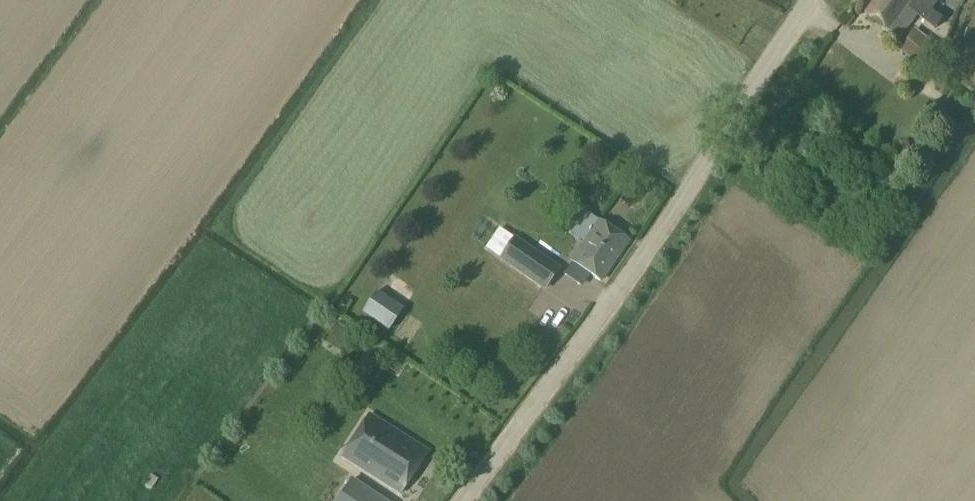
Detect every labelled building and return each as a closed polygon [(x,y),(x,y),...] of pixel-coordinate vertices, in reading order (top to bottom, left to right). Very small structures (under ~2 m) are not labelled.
[(866,13),(899,39),(918,14),(936,28),(943,19),(932,10),(940,0),(876,0),(866,13)] [(601,222),(573,261),(601,280),(628,241),(601,222)] [(559,268),(515,238),(502,258),(546,288),(559,268)] [(359,313),(387,329),(401,306),(373,289),(359,313)] [(343,455),(402,494),(429,451),(370,413),(343,455)] [(353,479),(342,496),(349,500),(387,500),(353,479)]
